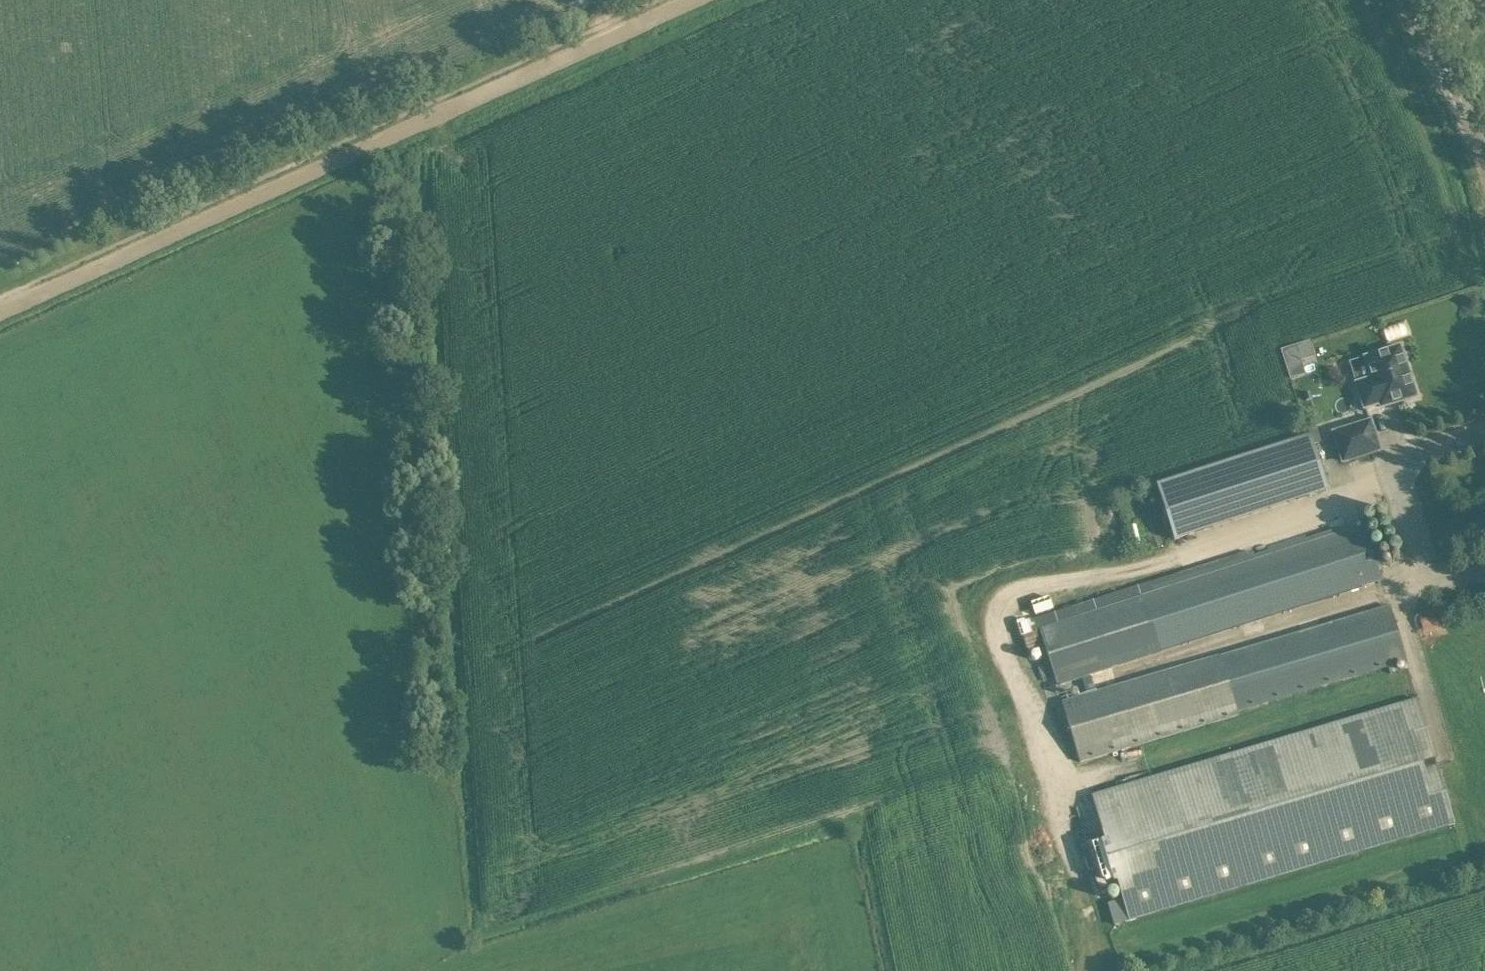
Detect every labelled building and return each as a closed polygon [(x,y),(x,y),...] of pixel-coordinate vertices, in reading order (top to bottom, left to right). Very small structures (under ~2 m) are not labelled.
[(1300,358),(1312,355),(1308,340),(1279,347),(1287,377),(1304,373),(1300,358)] [(1351,362),(1366,408),(1367,408),(1381,403),(1382,407),(1416,396),(1406,363),(1407,360),(1405,352),(1402,350),(1400,346),(1381,352),(1378,351),(1370,353),(1369,356),(1351,362)] [(1371,421),(1335,432),(1344,461),(1380,449),(1371,421)] [(1158,485),(1175,539),(1329,489),(1311,435),(1158,485)] [(1248,550),(1029,620),(1033,632),(1036,632),(1041,630),(1054,672),(1057,682),(1057,683),(1082,675),(1089,697),(1098,694),(1091,672),(1160,651),(1363,586),(1382,580),(1365,525),(1345,532),(1334,535),(1332,529),(1255,554),(1254,552),(1249,554),(1248,550)] [(1050,596),(1032,602),(1036,614),(1054,608),(1050,596)] [(1372,610),(1221,656),(1098,694),(1089,697),(1062,705),(1079,761),(1238,715),(1237,711),(1387,666),(1405,661),(1390,605),(1372,610)] [(1433,611),(1418,615),(1421,626),(1440,621),(1436,609),(1433,611)] [(1029,620),(1019,623),(1023,635),(1033,632),(1029,620)] [(1033,632),(1023,635),(1027,651),(1040,647),(1036,632),(1033,632)] [(1093,796),(1104,835),(1085,841),(1099,892),(1119,886),(1130,920),(1455,823),(1418,699),(1093,796)]
